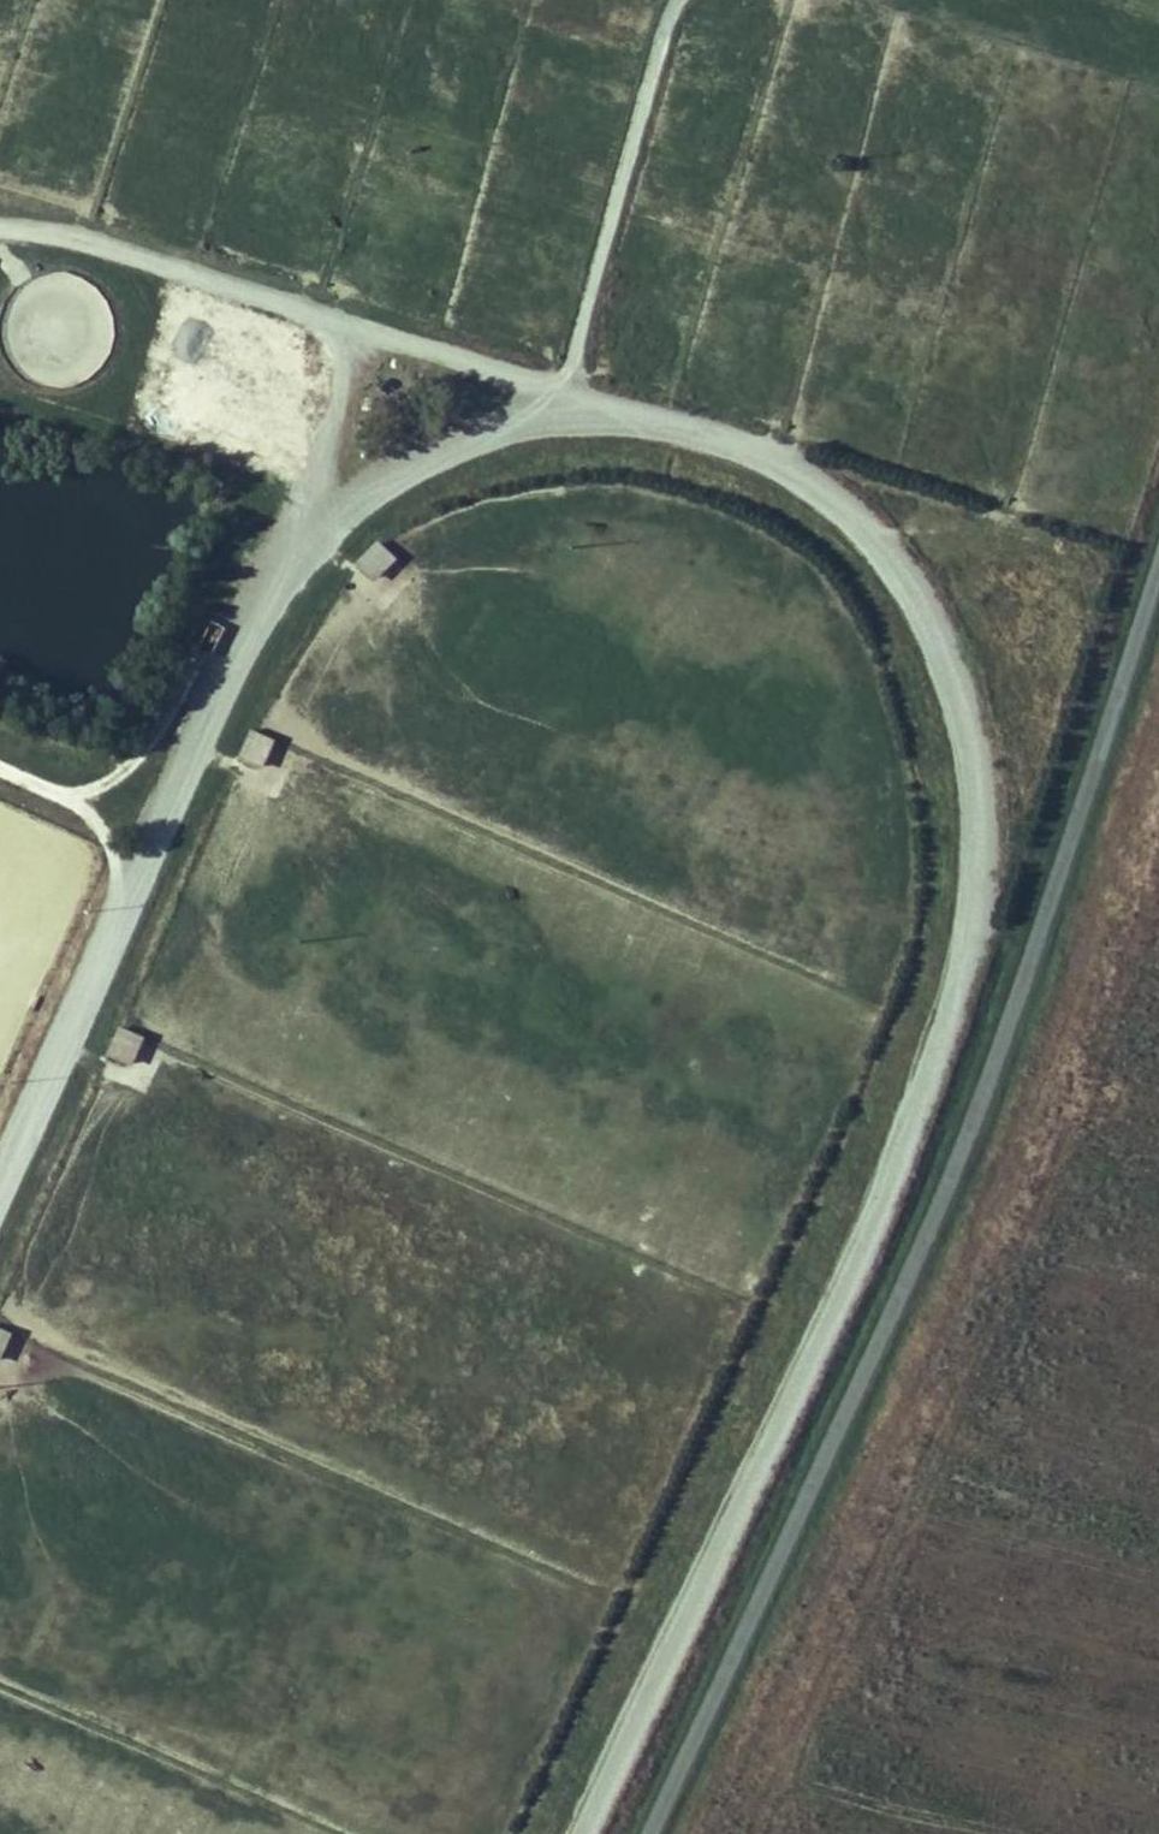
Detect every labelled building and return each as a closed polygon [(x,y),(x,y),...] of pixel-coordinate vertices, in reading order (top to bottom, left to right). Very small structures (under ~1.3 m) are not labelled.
[(357,516),(348,531),(378,551),(387,536),(357,516)] [(235,758),(260,770),(273,741),(248,729),(235,758)] [(104,1056),(130,1067),(143,1039),(118,1027),(104,1056)] [(10,1334),(0,1329),(0,1357),(10,1334)]
